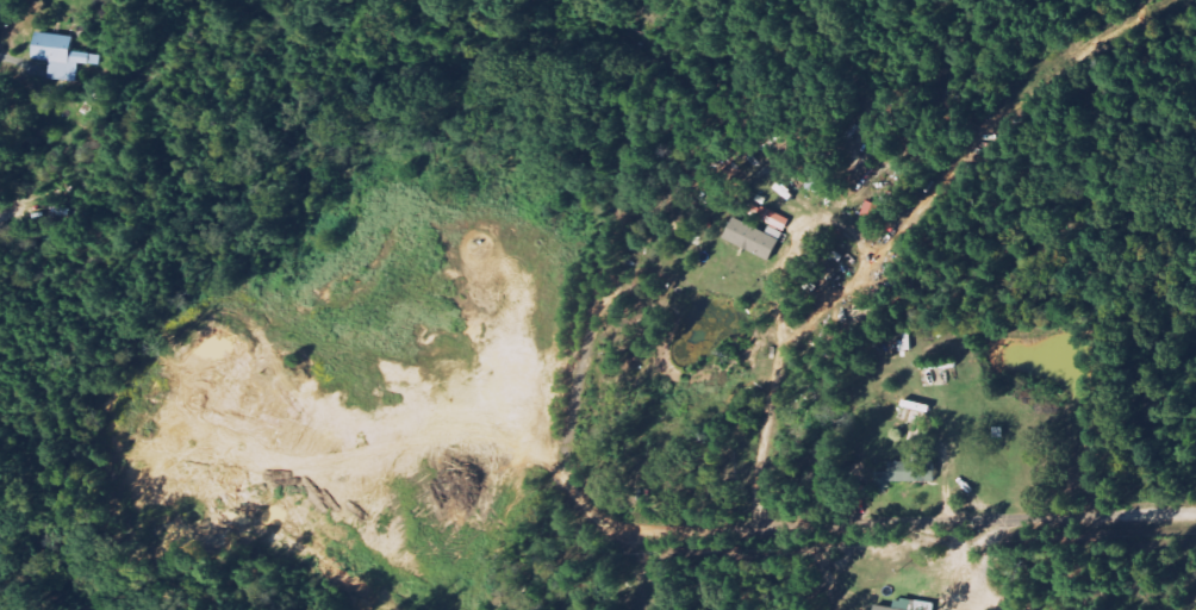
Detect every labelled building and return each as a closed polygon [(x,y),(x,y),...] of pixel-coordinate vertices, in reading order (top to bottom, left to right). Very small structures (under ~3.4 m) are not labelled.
[(75,36),(38,32),(34,59),(53,61),(51,78),(79,81),(81,63),(103,66),(104,55),(73,51),(75,36)] [(791,218),(757,207),(753,218),(786,230),(791,218)] [(725,238),(771,260),(785,232),(771,226),(768,233),(735,217),(725,238)] [(936,482),(935,460),(880,463),(880,484),(936,482)] [(934,609),(936,609),(936,602),(912,601),(912,609),(875,607),(875,609),(914,609),(934,609)]
